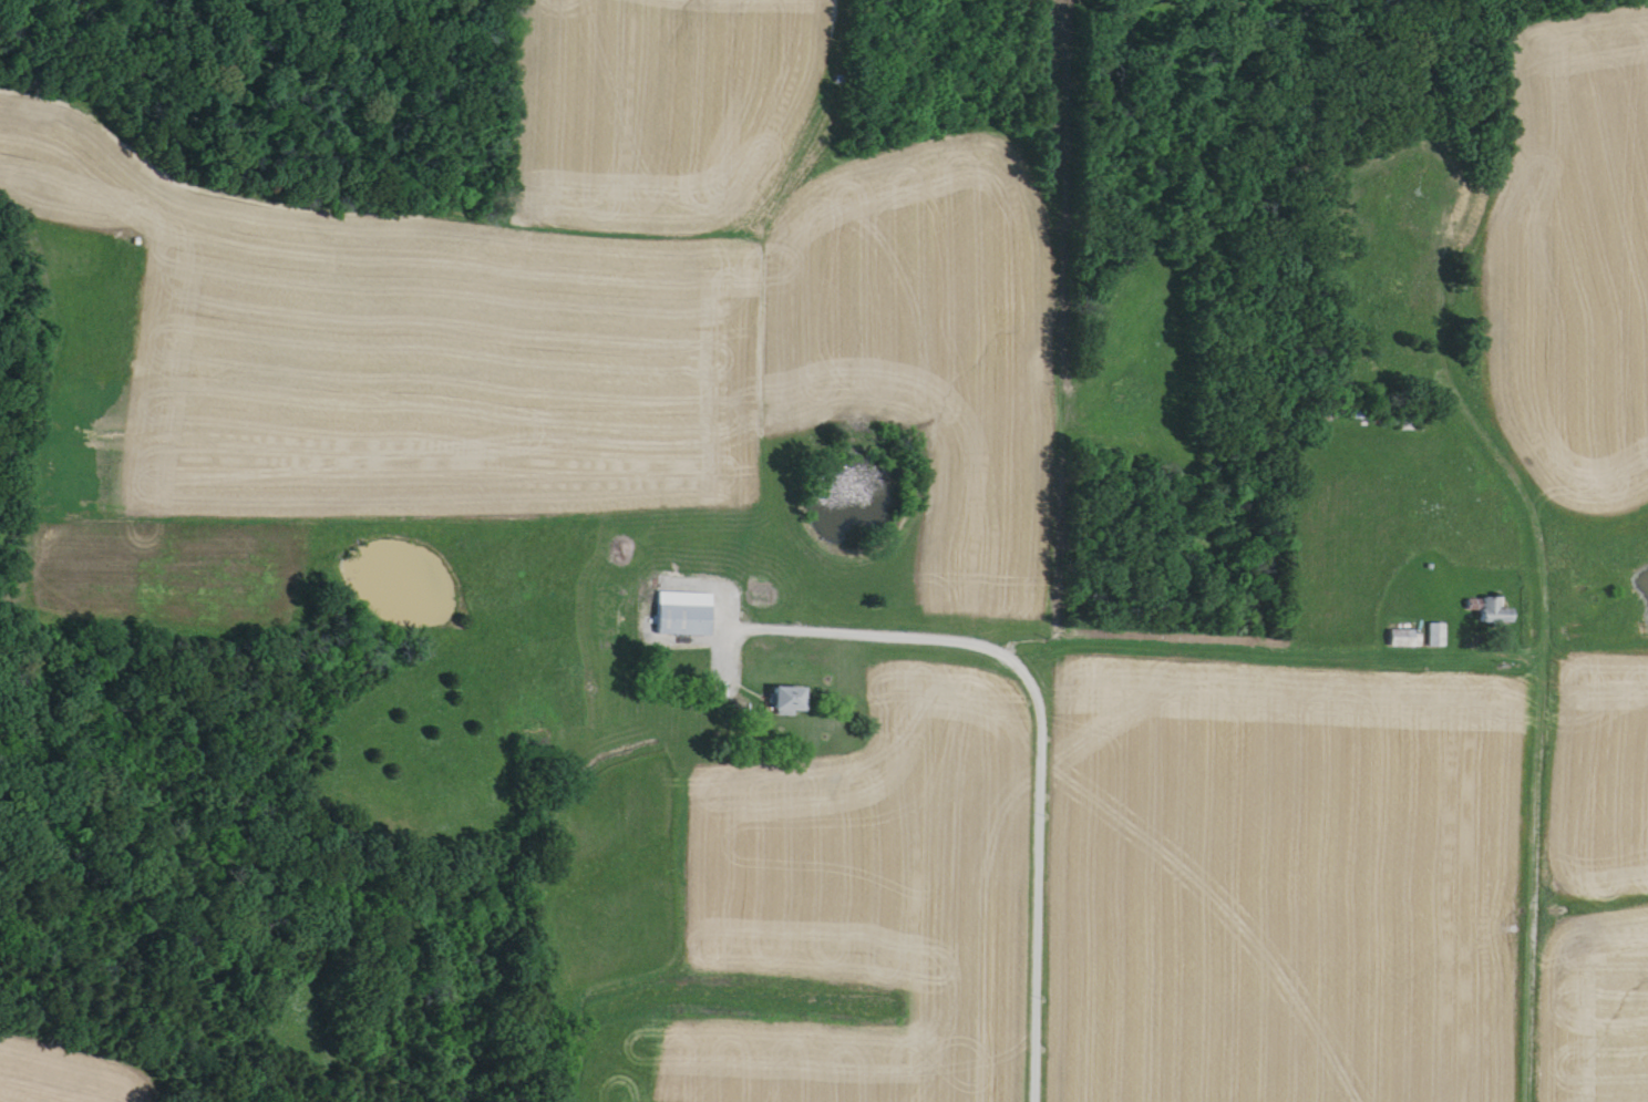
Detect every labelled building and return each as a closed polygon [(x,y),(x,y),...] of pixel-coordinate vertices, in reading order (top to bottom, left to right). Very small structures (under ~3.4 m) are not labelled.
[(714,595),(660,594),(659,635),(713,637),(714,595)] [(1482,623),(1515,625),(1516,611),(1502,610),(1503,600),(1484,599),(1482,623)] [(1447,648),(1447,625),(1431,625),(1431,648),(1447,648)] [(1423,648),(1423,632),(1393,632),(1393,648),(1423,648)] [(776,714),(808,714),(808,688),(776,688),(776,714)]
